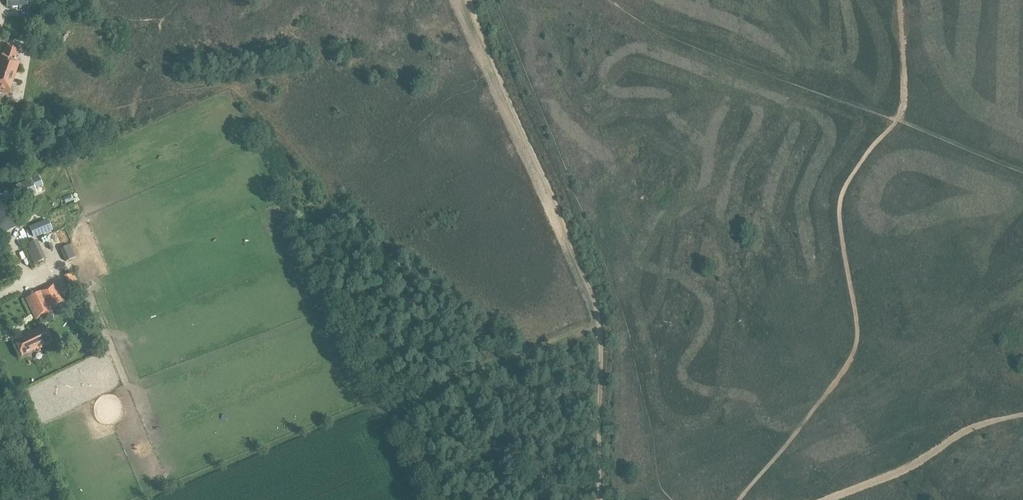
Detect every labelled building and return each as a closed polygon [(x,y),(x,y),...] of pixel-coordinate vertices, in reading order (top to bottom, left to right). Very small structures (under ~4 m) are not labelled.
[(7,7),(11,7),(19,6),(19,9),(27,9),(27,6),(27,0),(7,0),(7,7)] [(0,69),(0,89),(10,92),(20,60),(14,58),(17,46),(8,44),(5,55),(4,55),(0,69)] [(38,176),(12,187),(19,202),(24,199),(25,201),(30,199),(29,197),(37,194),(34,188),(42,185),(38,176)] [(0,193),(0,196),(3,204),(14,200),(9,189),(0,193)] [(19,223),(16,215),(0,220),(0,229),(19,223)] [(48,220),(29,228),(34,238),(52,230),(48,220)] [(69,245),(60,250),(66,262),(75,257),(69,245)] [(48,247),(40,251),(45,262),(53,258),(48,247)] [(73,278),(65,281),(71,297),(79,293),(73,278)] [(40,292),(49,311),(54,310),(52,306),(64,300),(57,285),(40,292)] [(49,311),(40,292),(27,298),(36,317),(49,311)] [(31,332),(15,340),(22,355),(37,348),(38,349),(53,342),(45,325),(31,331),(31,332)]
